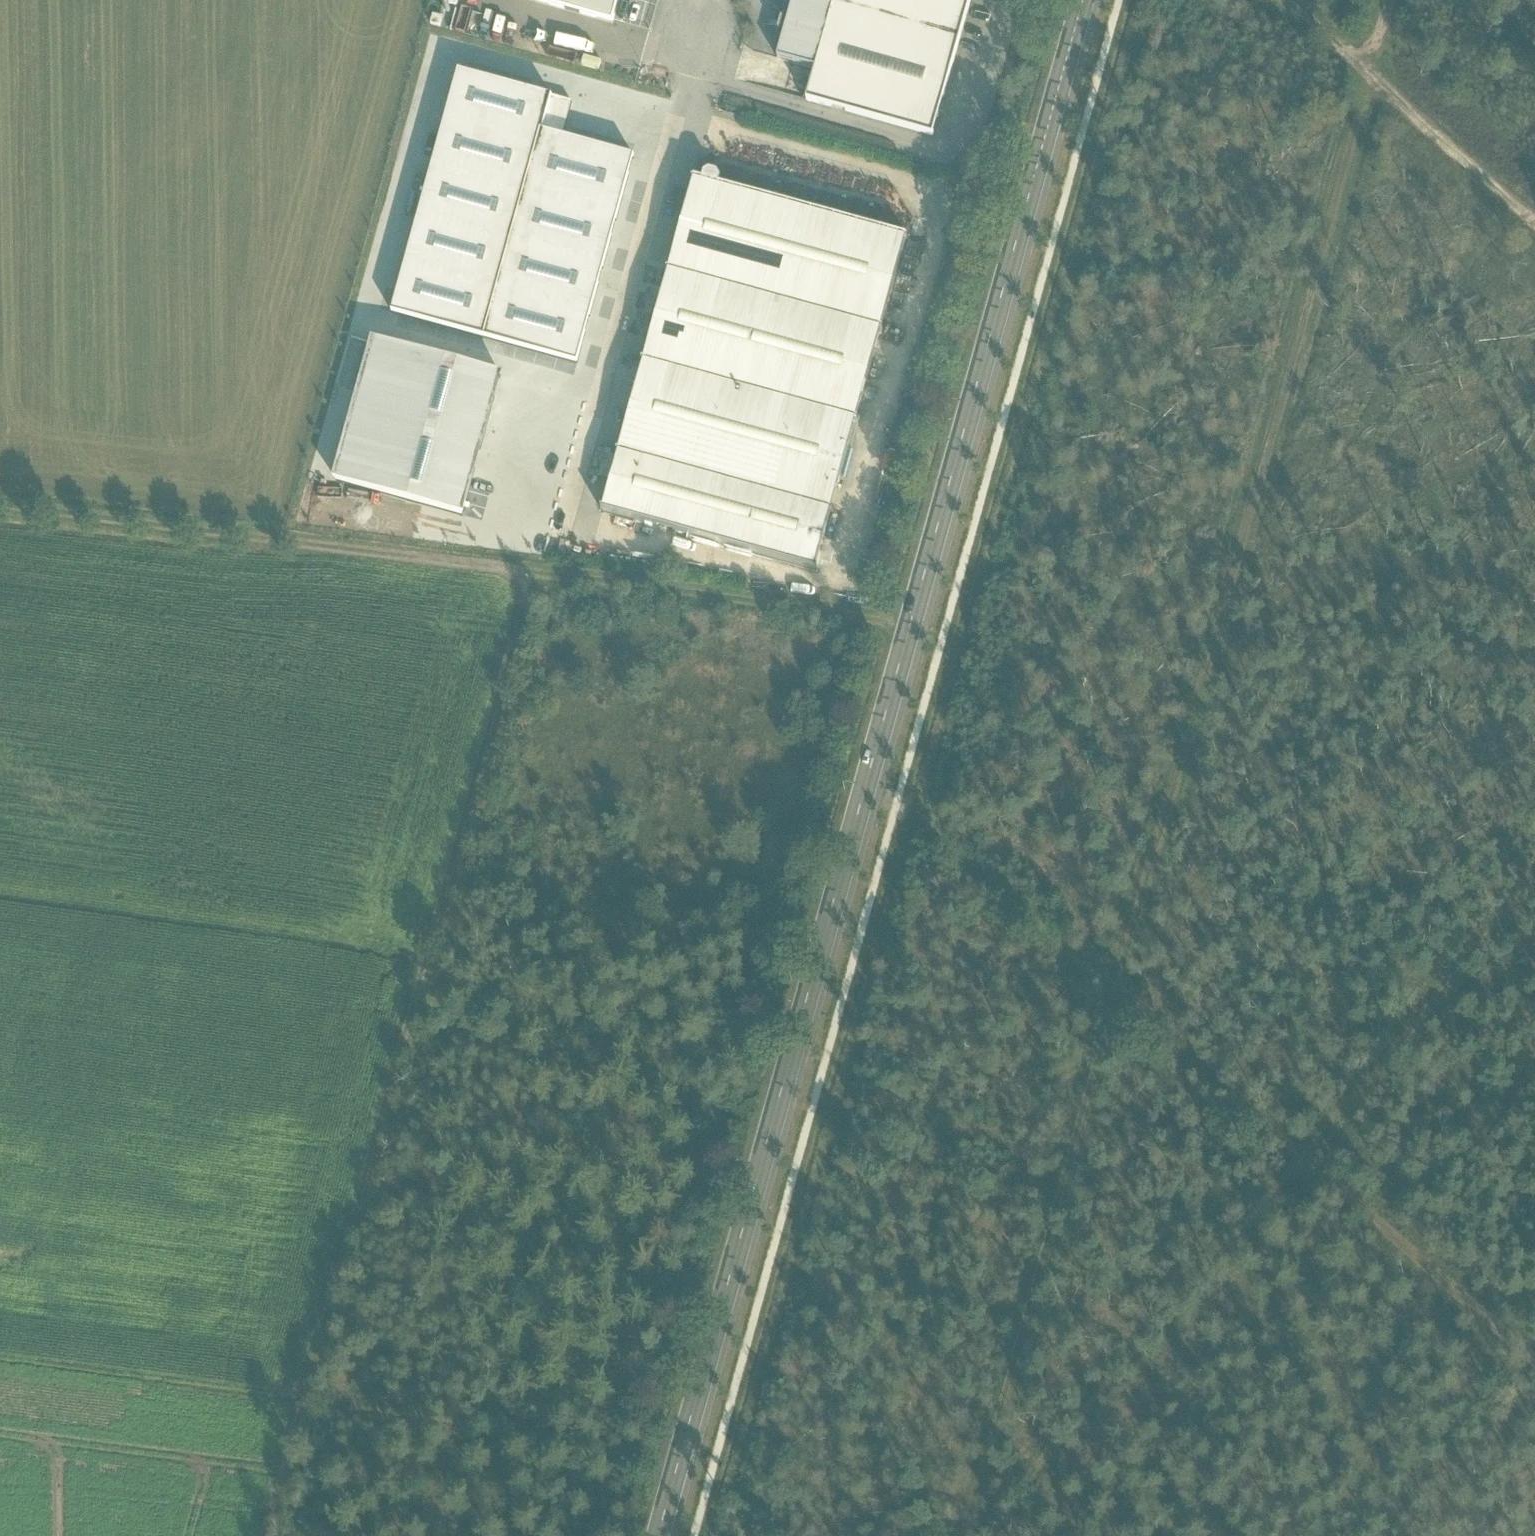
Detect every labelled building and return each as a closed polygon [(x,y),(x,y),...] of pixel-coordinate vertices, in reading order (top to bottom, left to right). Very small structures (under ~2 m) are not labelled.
[(611,25),(618,0),(524,0),(611,25)] [(969,0),(794,0),(777,59),(816,71),(806,101),(932,135),(969,0)] [(458,73),(392,315),(577,366),(634,159),(563,139),(572,104),(458,73)] [(667,274),(881,333),(907,238),(719,188),(721,182),(718,176),(709,174),(704,178),(703,183),(693,180),(667,274)] [(856,422),(881,333),(667,274),(642,364),(856,422)] [(501,378),(375,342),(337,484),(463,517),(501,378)] [(831,515),(856,422),(642,364),(617,456),(831,515)] [(816,570),(831,515),(617,456),(601,512),(816,570)]
